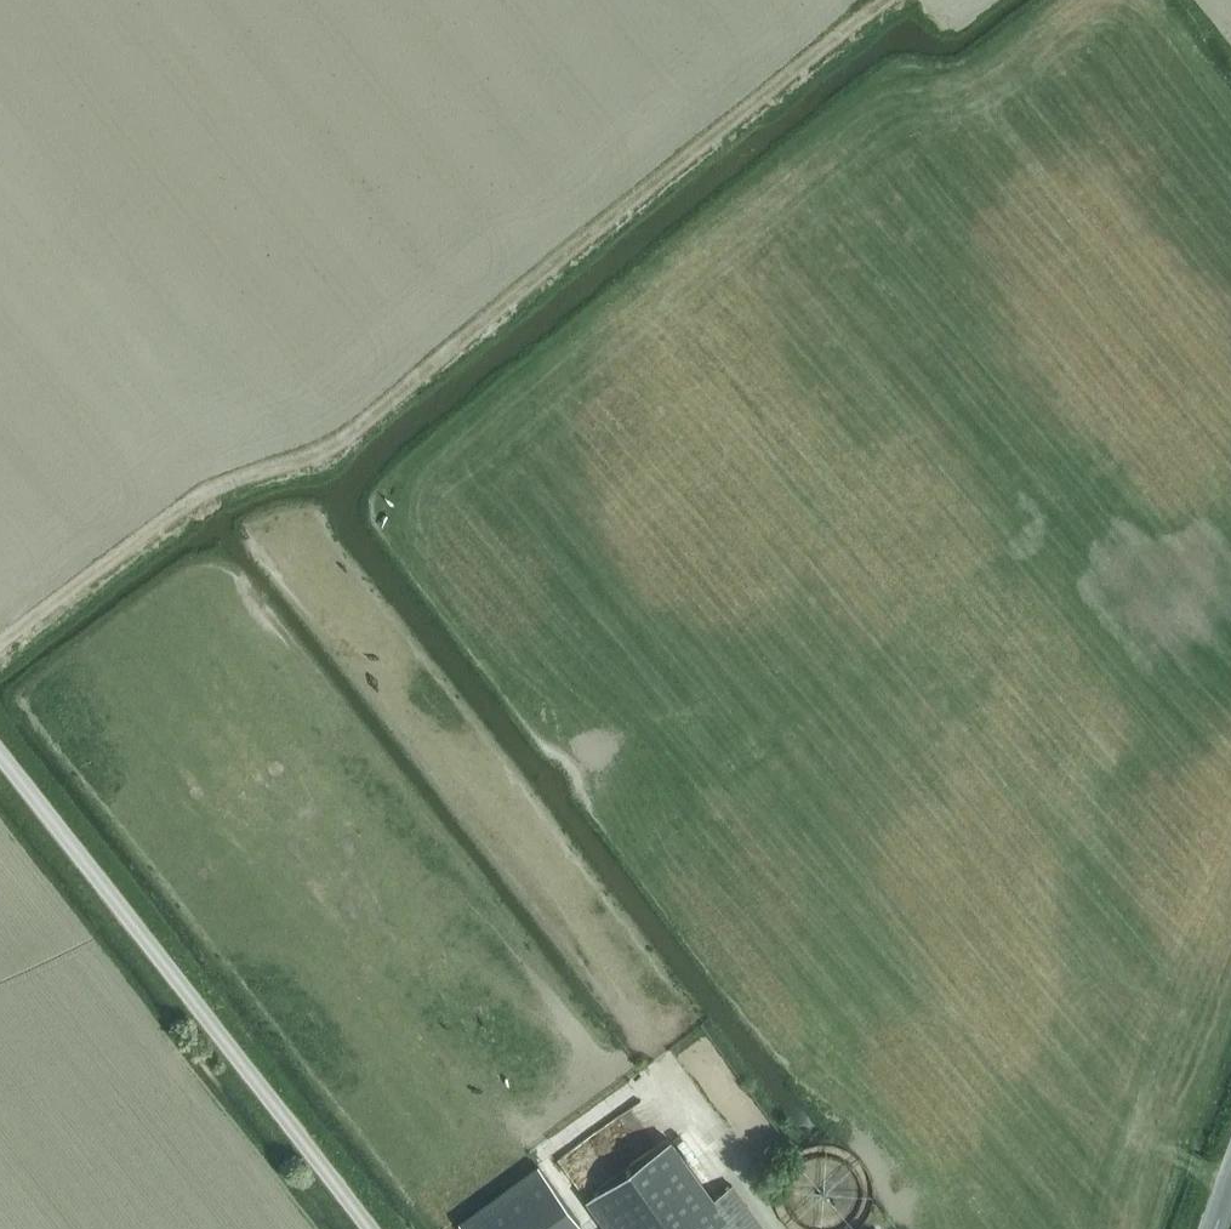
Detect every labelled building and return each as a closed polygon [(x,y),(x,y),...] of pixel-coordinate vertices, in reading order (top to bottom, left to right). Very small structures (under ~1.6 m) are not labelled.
[(585,1199),(607,1228),(764,1228),(730,1183),(711,1197),(667,1138),(585,1199)] [(458,1223),(462,1228),(573,1228),(580,1224),(537,1165),(458,1223)]
